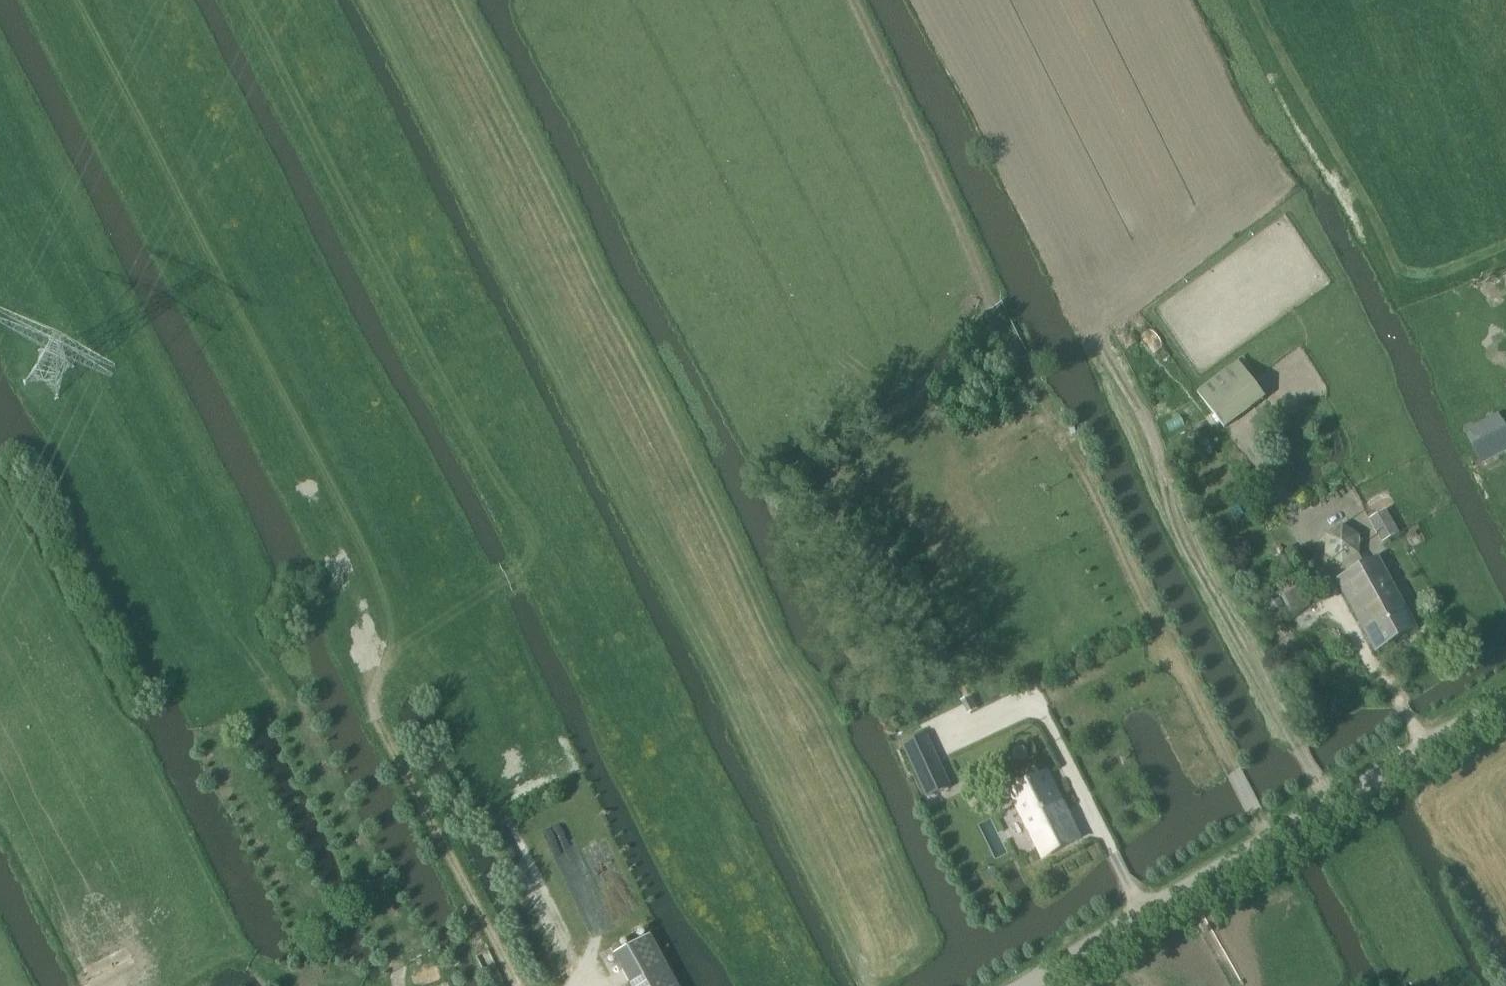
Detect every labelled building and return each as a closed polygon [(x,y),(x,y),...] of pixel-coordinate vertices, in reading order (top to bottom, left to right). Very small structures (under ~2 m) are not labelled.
[(1225,430),(1265,399),(1237,363),(1197,394),(1225,430)] [(1505,451),(1505,429),(1498,413),(1465,430),(1482,463),(1505,451)] [(1382,543),(1398,534),(1385,510),(1369,519),(1382,543)] [(1358,556),(1358,537),(1342,526),(1325,535),(1325,554),(1341,564),(1358,556)] [(1374,652),(1415,630),(1376,557),(1335,579),(1374,652)] [(926,735),(902,747),(927,799),(951,788),(926,735)] [(1041,858),(1079,839),(1046,772),(1008,791),(1041,858)] [(648,935),(612,956),(630,985),(676,985),(648,935)]
